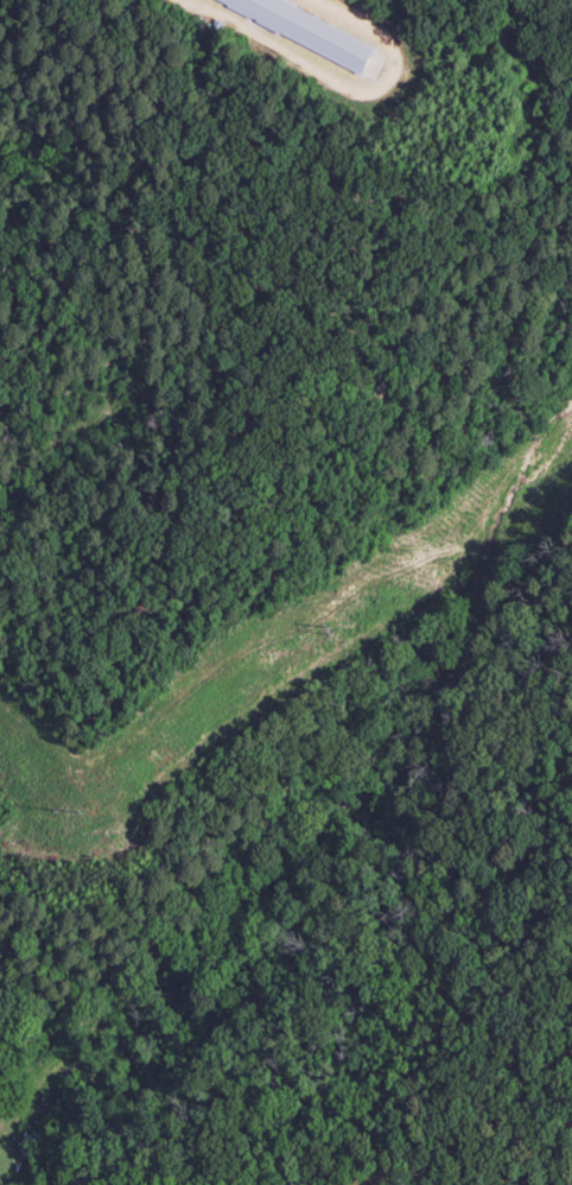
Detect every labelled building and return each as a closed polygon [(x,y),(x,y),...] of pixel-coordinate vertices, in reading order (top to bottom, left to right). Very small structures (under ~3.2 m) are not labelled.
[(363,70),(376,41),(288,0),(213,0),(363,70)]
